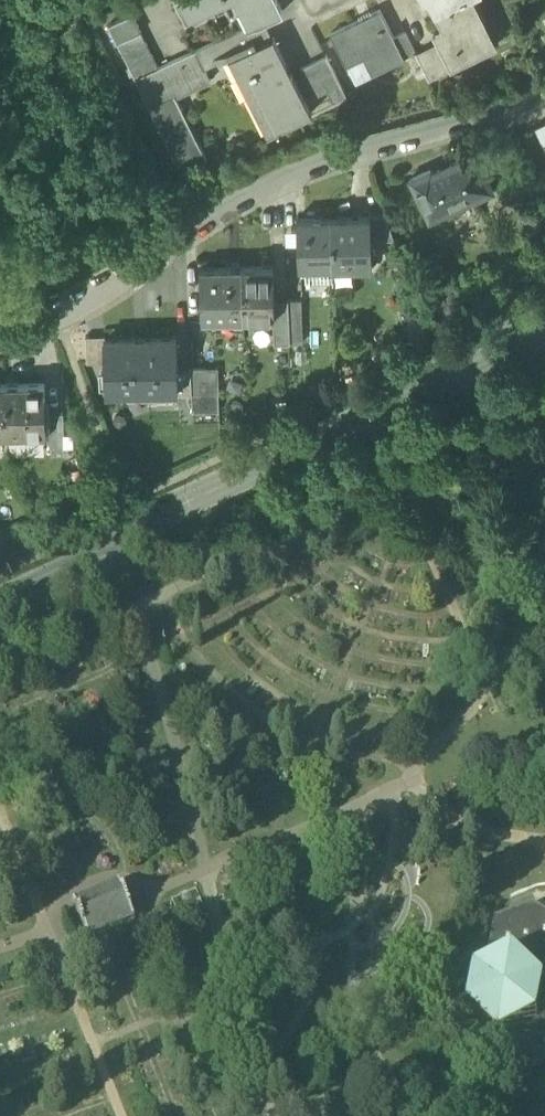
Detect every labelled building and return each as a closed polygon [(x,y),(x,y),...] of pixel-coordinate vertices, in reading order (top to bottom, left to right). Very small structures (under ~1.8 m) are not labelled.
[(177,3),(187,23),(232,0),(183,0),(177,3)] [(249,30),(258,25),(245,0),(234,0),(249,30)] [(258,25),(264,22),(283,13),(277,0),(245,0),(258,25)] [(436,16),(467,0),(428,0),(436,16)] [(474,0),(467,0),(436,16),(446,37),(437,41),(451,70),(492,50),(482,29),(488,26),(474,0)] [(376,52),(386,70),(406,60),(395,38),(380,11),(332,36),(348,67),(363,59),(376,52)] [(108,33),(117,51),(118,50),(141,39),(142,38),(133,21),(133,20),(108,33)] [(222,43),(231,60),(273,39),(264,22),(258,25),(249,30),(222,43)] [(406,60),(417,54),(406,33),(395,38),(406,60)] [(118,50),(135,86),(159,74),(141,39),(118,50)] [(231,61),(270,138),(312,116),(293,78),(292,79),(288,69),(274,39),(273,39),(231,60),(231,61)] [(196,56),(205,73),(231,61),(231,60),(222,43),(196,56)] [(432,46),(417,54),(430,81),(445,74),(432,46)] [(376,52),(363,59),(373,77),(386,70),(376,52)] [(135,86),(150,115),(176,102),(176,103),(211,85),(205,73),(196,56),(159,74),(135,86)] [(327,58),(314,64),(328,94),(334,106),(348,99),(327,58)] [(357,85),(373,77),(363,59),(348,67),(357,85)] [(316,100),(328,94),(314,64),(301,70),(316,100)] [(150,115),(182,180),(208,167),(176,103),(176,102),(150,115)] [(544,146),(544,125),(537,129),(544,146)] [(412,179),(431,220),(494,190),(476,151),(433,172),(432,169),(412,179)] [(371,216),(372,240),(395,239),(386,213),(370,213),(371,216)] [(371,216),(332,217),(333,266),(333,268),(373,266),(372,240),(371,216)] [(306,267),(333,266),(332,217),(299,218),(301,267),(306,267)] [(273,265),(243,266),(245,312),(245,319),(274,318),(275,318),(275,300),(273,265)] [(229,313),(245,312),(243,266),(201,267),(203,321),(229,320),(229,313)] [(334,281),(333,268),(333,266),(306,267),(306,282),(334,281)] [(302,299),(288,300),(290,344),(304,343),(302,299)] [(275,344),(290,344),(288,300),(275,300),(275,318),(274,318),(275,344)] [(86,337),(87,364),(105,363),(104,340),(106,340),(105,336),(86,337)] [(105,363),(106,393),(129,392),(128,388),(147,387),(147,391),(178,390),(178,370),(177,338),(106,340),(104,340),(105,363)] [(218,368),(192,369),(192,395),(219,395),(218,368)] [(178,396),(192,395),(192,369),(178,370),(178,390),(178,396)] [(46,384),(6,386),(8,437),(45,435),(48,435),(47,413),(46,384)] [(220,413),(219,395),(192,395),(193,414),(220,413)] [(47,439),(52,449),(65,448),(64,413),(47,413),(48,435),(45,435),(47,439)] [(47,439),(45,435),(8,437),(8,444),(47,443),(47,439)] [(88,939),(89,941),(90,940),(90,938),(103,933),(104,935),(105,934),(104,932),(118,926),(119,928),(120,928),(119,926),(133,920),(133,922),(135,922),(134,920),(136,919),(135,917),(133,918),(130,910),(132,909),(131,908),(129,909),(123,894),(125,893),(125,892),(123,893),(119,885),(122,884),(121,883),(119,884),(118,882),(117,883),(118,885),(104,890),(103,888),(102,889),(103,891),(89,897),(88,895),(87,895),(88,897),(75,903),(74,901),(73,901),(73,903),(71,904),(72,905),(74,904),(77,912),(75,913),(76,914),(78,913),(84,928),(82,929),(82,930),(84,929),(88,937),(86,938),(86,940),(88,939)] [(544,1046),(544,914),(533,906),(494,920),(486,967),(474,972),(467,1012),(498,1038),(524,1029),(541,1043),(544,1046)]
